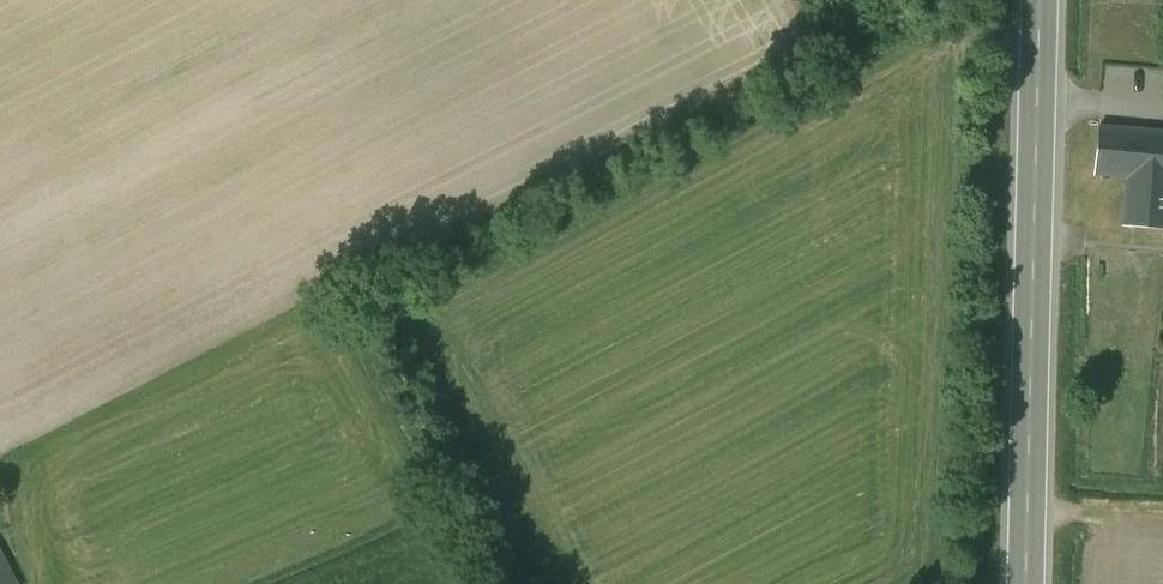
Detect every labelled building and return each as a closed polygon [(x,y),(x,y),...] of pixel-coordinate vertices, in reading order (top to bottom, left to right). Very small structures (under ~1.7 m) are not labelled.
[(1099,126),(1094,175),(1127,178),(1122,226),(1162,229),(1162,132),(1099,126)] [(0,550),(0,583),(18,583),(0,550)]
